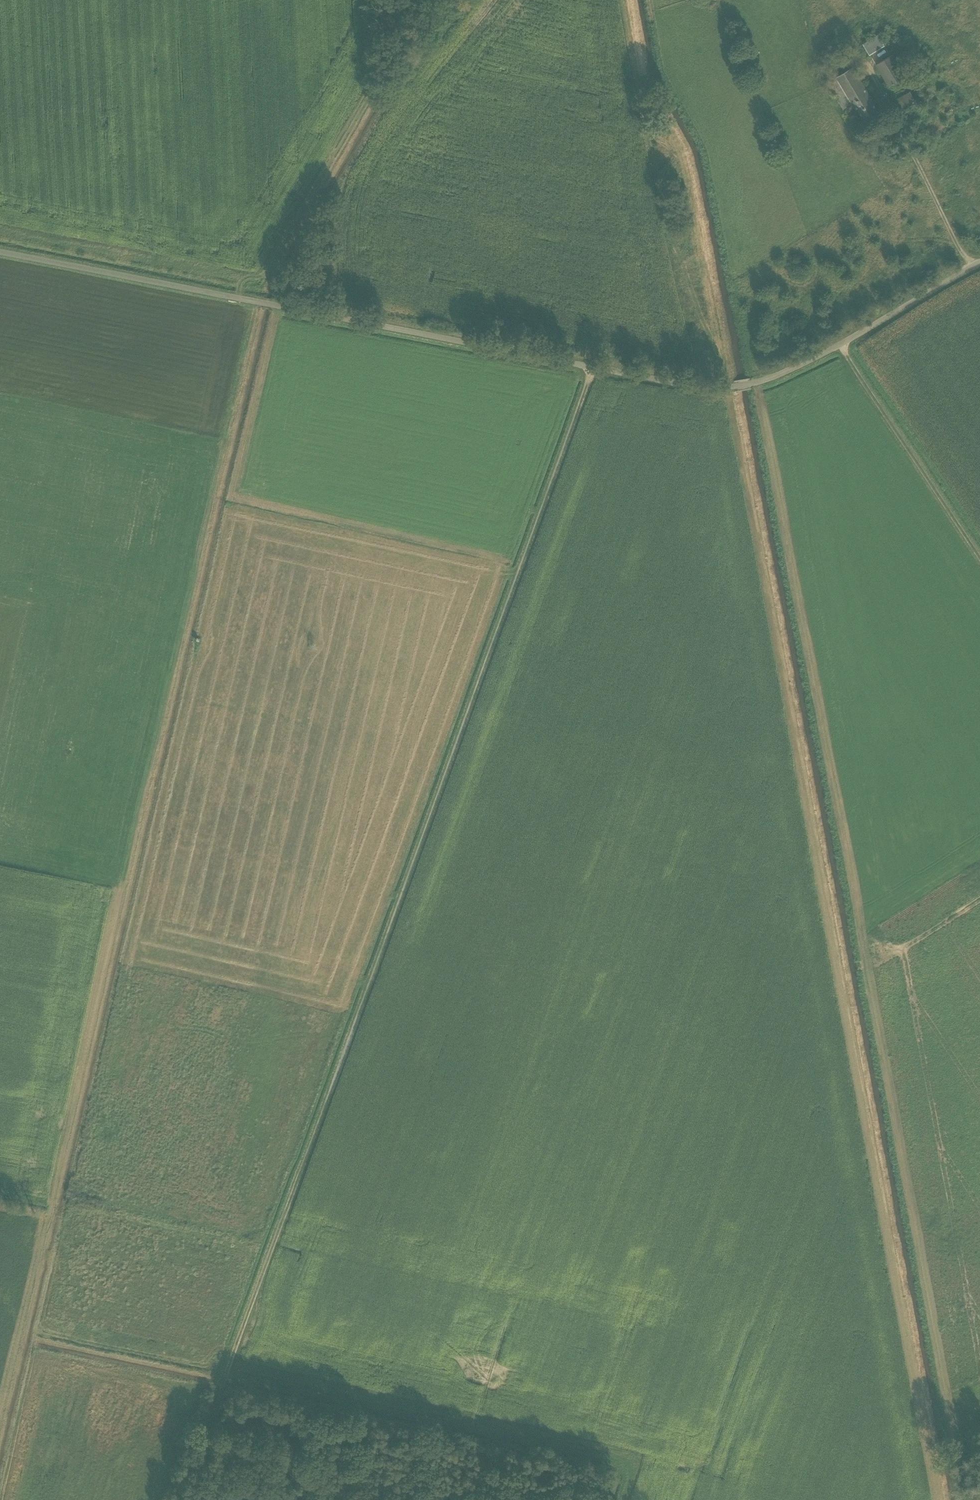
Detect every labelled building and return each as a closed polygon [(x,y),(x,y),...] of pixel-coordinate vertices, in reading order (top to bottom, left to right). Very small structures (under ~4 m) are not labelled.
[(878,36),(863,45),(870,56),(885,47),(878,36)] [(892,55),(876,65),(889,87),(905,78),(892,55)] [(845,56),(830,65),(837,77),(853,68),(845,56)] [(853,68),(837,77),(843,87),(858,78),(853,68)] [(843,87),(837,77),(828,83),(843,110),(852,104),(843,87)] [(858,78),(843,87),(852,104),(868,95),(858,78)] [(898,96),(902,103),(914,95),(910,89),(898,96)] [(902,103),(901,103),(905,108),(919,99),(916,94),(914,95),(902,103)] [(868,95),(852,104),(861,120),(877,110),(868,95)]
